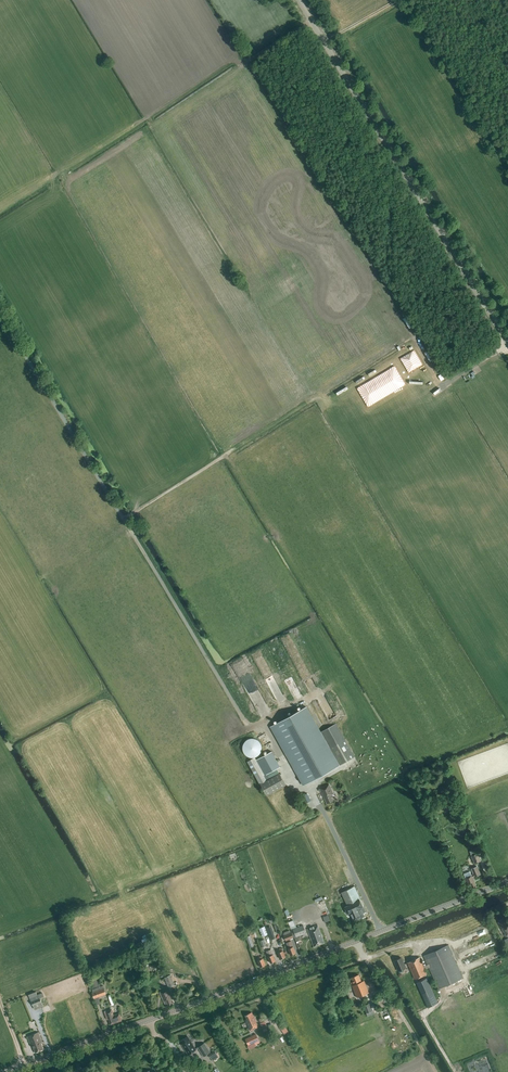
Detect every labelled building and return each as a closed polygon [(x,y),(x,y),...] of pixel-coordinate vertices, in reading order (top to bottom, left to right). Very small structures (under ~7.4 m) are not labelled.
[(347,258),(355,253),(353,250),(345,254),(347,258)] [(321,732),(306,706),(271,726),(304,785),(339,765),(321,732)] [(321,732),(339,765),(355,756),(336,723),(321,732)] [(252,758),(255,757),(258,756),(260,753),(261,750),(261,747),(261,744),(259,742),(257,740),(254,739),(250,739),(247,740),(245,742),(243,744),(242,747),(243,750),(244,753),(246,756),(249,757),(252,758)] [(280,767),(272,752),(256,760),(255,758),(247,762),(260,784),(267,796),(285,785),(276,769),(280,767)] [(327,803),(333,800),(331,795),(334,794),(329,784),(320,788),(327,803)] [(305,803),(311,800),(307,793),(301,796),(305,803)] [(481,861),(478,854),(472,856),(474,863),(481,861)] [(472,888),(472,889),(476,887),(474,881),(475,881),(473,877),(480,874),(477,866),(472,869),(474,873),(473,874),(471,875),(470,871),(464,874),(465,877),(464,878),(469,889),(472,888)] [(363,914),(366,912),(360,900),(361,899),(357,892),(356,889),(354,886),(341,892),(348,905),(345,907),(348,914),(351,913),(354,921),(364,916),(363,914)] [(507,932),(507,925),(507,924),(506,924),(503,918),(499,921),(499,922),(498,923),(504,934),(507,932)] [(292,928),(298,926),(295,919),(289,921),(292,928)] [(297,937),(306,933),(303,925),(293,929),(296,937),(297,937)] [(314,947),(324,943),(317,925),(307,929),(314,947)] [(267,934),(264,926),(259,928),(263,936),(267,934)] [(291,932),(291,933),(290,930),(284,932),(285,935),(284,935),(286,940),(293,938),(291,932)] [(134,943),(133,938),(123,940),(125,946),(134,943)] [(296,953),(293,947),(291,941),(286,943),(288,948),(291,955),(296,953)] [(408,963),(415,979),(427,974),(425,970),(429,968),(438,989),(463,978),(448,945),(424,956),(428,965),(424,966),(420,957),(408,963)] [(276,961),(273,954),(271,949),(266,951),(268,956),(270,963),(276,961)] [(394,961),(399,971),(406,968),(401,958),(394,961)] [(90,975),(94,987),(101,986),(99,981),(98,981),(95,973),(90,975)] [(169,987),(175,985),(170,975),(164,978),(169,987)] [(357,997),(369,993),(364,980),(361,981),(359,975),(351,978),(353,985),(352,985),(357,997)] [(438,1003),(427,978),(416,982),(428,1008),(438,1003)] [(94,998),(106,994),(103,985),(92,989),(93,992),(92,992),(94,998)] [(166,1006),(172,1003),(170,998),(171,997),(167,989),(159,992),(163,1001),(164,1001),(166,1006)] [(380,1008),(387,1005),(385,1000),(384,1000),(382,995),(377,998),(378,1002),(380,1008)] [(43,1006),(40,998),(31,1001),(35,1010),(43,1006)] [(363,1006),(366,1013),(368,1016),(374,1014),(373,1011),(370,1003),(363,1006)] [(111,1024),(122,1021),(120,1014),(114,1016),(111,1009),(104,1012),(107,1019),(109,1019),(111,1024)] [(251,1030),(259,1026),(252,1012),(246,1015),(247,1019),(246,1019),(251,1030)] [(267,1020),(261,1022),(265,1031),(270,1029),(267,1020)] [(35,1052),(44,1049),(41,1042),(42,1042),(39,1032),(28,1036),(31,1045),(32,1044),(35,1052)] [(245,1039),(248,1046),(259,1040),(256,1034),(245,1039)] [(184,1044),(182,1045),(188,1055),(196,1050),(188,1037),(182,1041),(184,1044)] [(210,1052),(204,1043),(198,1047),(204,1056),(210,1052)] [(213,1060),(218,1057),(215,1051),(209,1054),(213,1060)]
